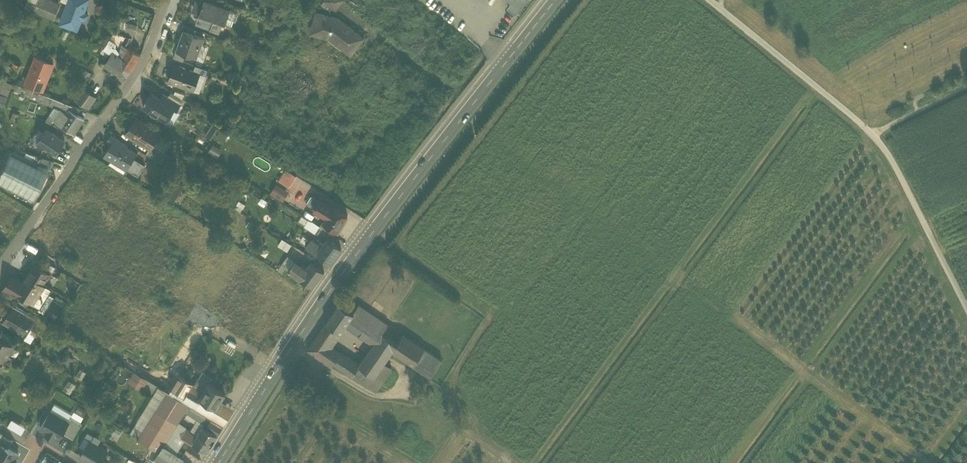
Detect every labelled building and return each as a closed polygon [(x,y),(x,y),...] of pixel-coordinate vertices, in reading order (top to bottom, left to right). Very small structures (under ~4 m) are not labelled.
[(54,19),(60,5),(52,1),(52,0),(38,0),(37,3),(34,2),(31,9),(54,19)] [(78,29),(82,18),(86,19),(88,14),(84,13),(88,0),(69,0),(68,3),(61,23),(78,29)] [(228,13),(221,10),(223,7),(209,1),(205,0),(203,3),(198,1),(197,5),(195,11),(200,13),(198,17),(208,20),(206,25),(219,30),(223,21),(225,22),(232,24),(234,17),(236,18),(238,12),(230,9),(228,13)] [(335,9),(342,0),(323,0),(335,9)] [(515,11),(524,0),(512,0),(508,5),(515,11)] [(329,36),(352,53),(364,37),(338,17),(316,11),(313,24),(323,27),(321,33),(329,36)] [(127,35),(133,37),(136,30),(128,26),(129,24),(124,22),(120,32),(127,35)] [(184,29),(193,33),(195,27),(184,23),(181,30),(184,30),(184,29)] [(323,27),(313,24),(311,31),(321,33),(323,27)] [(186,53),(194,56),(198,46),(199,46),(199,45),(201,45),(204,37),(193,33),(184,29),(184,30),(180,40),(182,41),(179,49),(177,48),(177,49),(186,53)] [(117,40),(123,43),(127,35),(120,32),(117,39),(117,40)] [(121,58),(122,56),(119,54),(123,43),(117,40),(117,39),(109,35),(104,47),(113,52),(114,53),(114,52),(121,58)] [(133,37),(127,35),(123,43),(128,47),(133,37)] [(128,47),(123,43),(119,54),(122,56),(128,60),(124,66),(130,71),(140,54),(128,47)] [(174,57),(183,60),(186,53),(177,49),(174,57)] [(122,83),(130,71),(124,66),(128,60),(122,56),(121,58),(114,52),(114,53),(113,52),(105,65),(118,76),(116,79),(122,83)] [(36,58),(31,70),(35,72),(39,59),(36,58)] [(26,83),(43,89),(53,64),(39,59),(35,72),(31,70),(26,83)] [(10,73),(16,75),(19,65),(14,63),(10,73)] [(169,81),(193,90),(200,73),(194,71),(174,64),(168,81),(169,81)] [(200,73),(206,75),(208,69),(196,65),(194,71),(200,73)] [(7,94),(11,84),(0,80),(0,91),(7,94)] [(78,98),(83,102),(90,92),(84,89),(78,98)] [(171,91),(168,95),(181,103),(184,99),(171,91)] [(96,97),(90,92),(83,102),(89,106),(96,97)] [(158,114),(167,120),(175,108),(176,107),(165,101),(160,98),(152,93),(144,106),(151,110),(152,113),(155,115),(158,114)] [(62,110),(67,113),(70,109),(70,110),(73,106),(46,95),(44,99),(55,104),(56,107),(62,110)] [(175,108),(178,109),(181,103),(168,95),(165,101),(176,107),(175,108)] [(50,116),(55,119),(62,110),(56,107),(50,116)] [(70,109),(67,113),(61,123),(60,124),(75,134),(85,119),(70,110),(70,109)] [(67,113),(62,110),(55,119),(61,123),(67,113)] [(150,147),(151,148),(153,144),(160,133),(136,118),(127,133),(150,147)] [(204,135),(211,139),(219,127),(212,123),(204,135)] [(65,141),(46,129),(37,142),(56,155),(65,141)] [(228,135),(220,130),(217,135),(224,140),(228,135)] [(112,143),(117,146),(119,143),(120,140),(111,134),(107,140),(112,143)] [(117,160),(128,167),(134,158),(136,153),(126,147),(119,143),(117,146),(112,143),(105,155),(116,162),(117,160)] [(213,143),(208,151),(218,157),(223,150),(213,143)] [(147,153),(159,161),(165,151),(153,144),(151,148),(150,147),(147,153)] [(11,152),(0,174),(0,182),(35,199),(49,171),(11,152)] [(54,161),(37,155),(34,162),(50,169),(54,161)] [(134,158),(128,167),(127,169),(138,176),(145,165),(134,158)] [(116,162),(127,169),(128,167),(117,160),(116,162)] [(296,175),(286,169),(279,179),(290,186),(296,175)] [(283,200),(289,191),(276,183),(271,192),(283,200)] [(170,199),(174,202),(181,191),(177,189),(170,199)] [(307,203),(313,207),(319,197),(313,193),(307,203)] [(319,197),(313,207),(326,215),(332,206),(319,197)] [(240,209),(244,203),(238,199),(234,206),(240,209)] [(333,205),(332,206),(326,215),(323,220),(336,229),(338,230),(344,220),(348,215),(342,211),(333,205)] [(316,232),(320,225),(309,219),(305,226),(316,232)] [(258,226),(250,220),(246,226),(255,231),(258,226)] [(323,220),(320,225),(333,234),(336,229),(323,220)] [(281,244),(289,250),(293,244),(285,239),(281,244)] [(306,246),(331,262),(341,248),(327,239),(322,246),(311,239),(308,243),(306,246)] [(289,269),(313,287),(324,271),(310,261),(304,270),(293,263),(289,269)] [(34,263),(22,284),(21,285),(37,294),(37,293),(44,282),(50,273),(34,263)] [(278,270),(283,273),(286,267),(281,264),(278,270)] [(10,277),(2,291),(13,297),(14,298),(18,291),(16,289),(20,283),(10,277)] [(51,287),(44,282),(37,293),(45,298),(51,287)] [(45,298),(37,293),(37,294),(21,285),(22,284),(20,283),(16,289),(18,291),(14,298),(37,312),(41,306),(46,309),(50,301),(45,298)] [(13,297),(2,291),(0,294),(0,297),(10,303),(13,297)] [(327,321),(341,330),(347,322),(353,312),(339,302),(327,321)] [(359,303),(353,312),(382,331),(388,322),(359,303)] [(2,321),(24,334),(28,327),(34,317),(13,304),(2,321)] [(375,341),(382,331),(353,312),(347,322),(375,341)] [(327,321),(322,328),(336,337),(341,330),(327,321)] [(37,332),(28,327),(24,334),(22,338),(30,343),(37,332)] [(322,328),(317,336),(331,345),(336,337),(322,328)] [(375,341),(359,364),(359,365),(375,375),(384,362),(392,349),(397,342),(382,331),(375,341)] [(403,332),(397,342),(392,349),(414,364),(426,347),(403,332)] [(333,364),(335,362),(341,352),(331,345),(317,336),(308,348),(333,364)] [(6,358),(13,346),(0,338),(0,355),(6,358)] [(414,364),(431,376),(443,358),(426,347),(414,364)] [(353,374),(359,365),(359,364),(341,352),(335,362),(353,374)] [(67,354),(62,362),(68,366),(73,359),(67,354)] [(359,365),(353,374),(377,390),(392,367),(384,362),(375,375),(359,365)] [(203,369),(194,383),(204,390),(210,381),(213,376),(203,369)] [(157,385),(134,371),(128,382),(150,395),(157,385)] [(200,397),(216,406),(217,405),(220,399),(225,391),(210,381),(204,390),(194,383),(180,375),(173,387),(172,388),(185,396),(189,390),(200,397)] [(69,380),(63,389),(70,394),(76,384),(69,380)] [(157,410),(169,392),(158,386),(140,416),(150,421),(157,410)] [(185,396),(172,388),(169,392),(189,404),(193,407),(194,407),(200,397),(189,390),(185,396)] [(177,423),(185,410),(189,404),(169,392),(157,410),(177,423)] [(213,419),(220,424),(228,411),(217,405),(216,406),(200,397),(194,407),(202,413),(213,419)] [(231,406),(220,399),(217,405),(228,411),(231,406)] [(194,407),(193,407),(189,413),(198,419),(202,413),(194,407)] [(157,410),(150,421),(170,434),(177,423),(157,410)] [(68,421),(51,411),(41,427),(47,431),(46,433),(54,437),(55,436),(59,438),(62,432),(69,422),(68,421)] [(189,413),(188,412),(185,416),(195,423),(198,419),(189,413)] [(198,419),(209,426),(213,419),(202,413),(198,419)] [(71,416),(68,421),(69,422),(62,432),(73,438),(82,423),(71,416)] [(143,432),(150,421),(140,416),(130,433),(132,435),(137,428),(143,432)] [(26,426),(12,418),(8,425),(22,434),(26,426)] [(207,428),(209,426),(198,419),(195,423),(190,431),(197,435),(203,425),(207,428)] [(217,435),(223,425),(220,424),(213,419),(209,426),(207,428),(217,435)] [(164,444),(170,434),(150,421),(143,432),(139,438),(159,451),(160,451),(164,444)] [(177,423),(170,434),(184,442),(186,438),(182,435),(186,428),(177,423)] [(186,438),(207,451),(217,435),(207,428),(203,425),(197,435),(190,431),(186,428),(182,435),(186,438)] [(139,438),(143,432),(137,428),(132,435),(139,438)] [(0,434),(0,443),(4,446),(8,448),(12,441),(0,434)] [(178,450),(184,442),(170,434),(164,444),(173,450),(174,448),(178,450)] [(84,449),(90,440),(84,437),(79,446),(84,449)] [(90,462),(100,462),(108,451),(90,440),(84,449),(80,457),(90,462)] [(0,443),(0,460),(5,462),(14,462),(19,454),(8,448),(4,446),(0,443)] [(160,451),(179,462),(199,462),(201,460),(186,450),(184,454),(178,450),(174,448),(173,450),(164,444),(160,451)] [(160,451),(159,451),(155,458),(163,462),(179,462),(160,451)]
